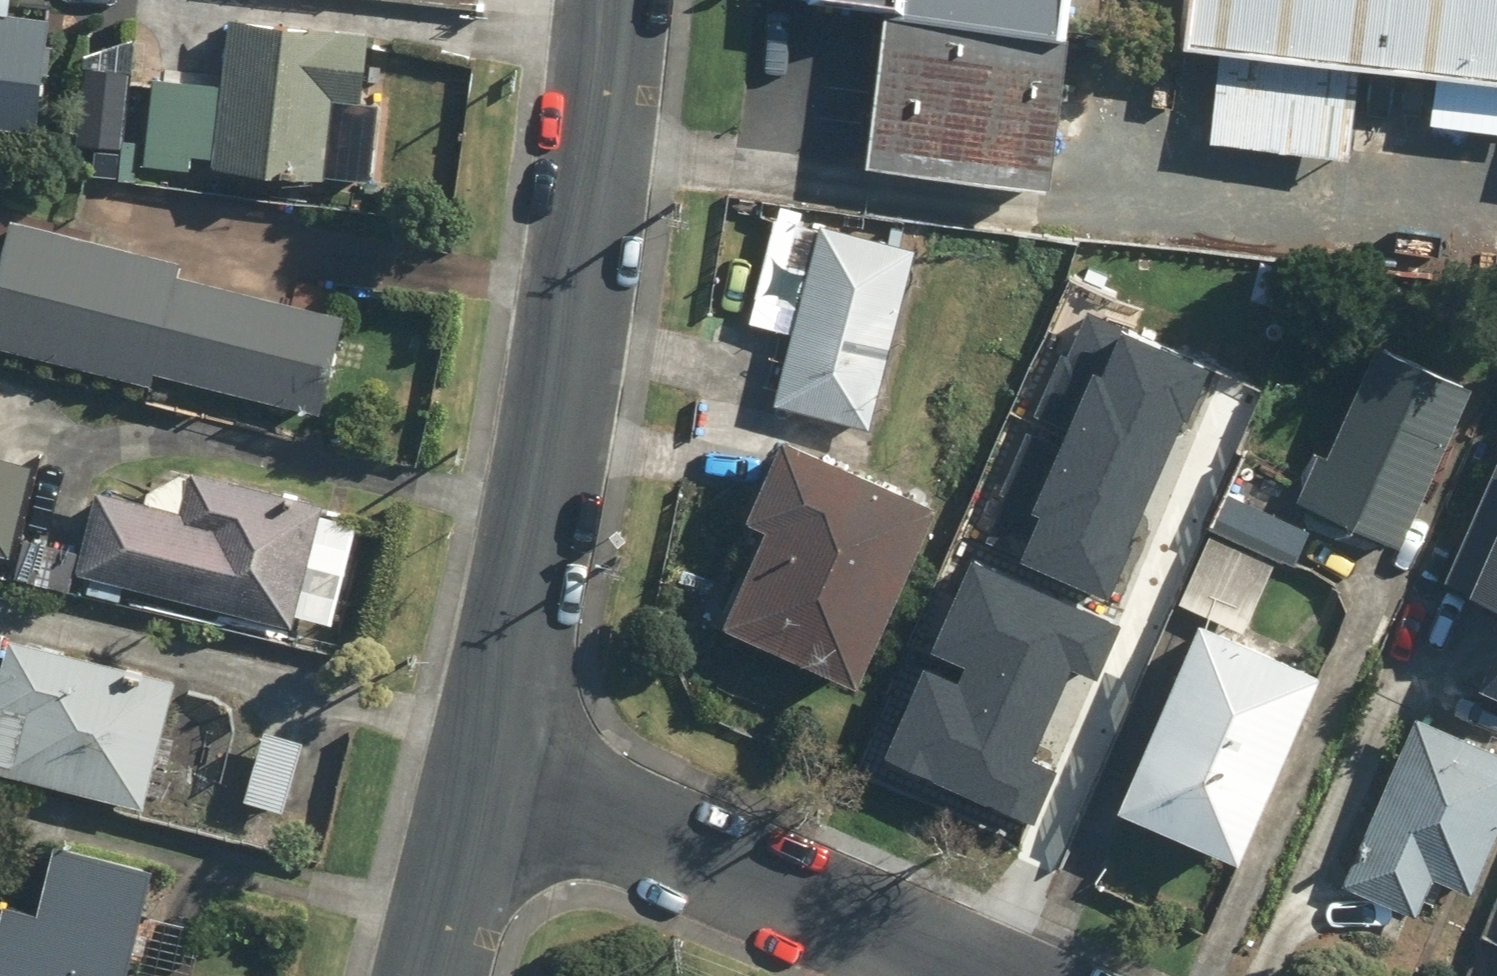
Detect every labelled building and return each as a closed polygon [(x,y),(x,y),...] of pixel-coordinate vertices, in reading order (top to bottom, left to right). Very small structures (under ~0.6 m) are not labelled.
[(894,9),(1070,30),(1073,0),(816,0),(894,9)] [(1175,35),(1496,73),(1496,0),(1180,0),(1175,35)] [(1052,180),(1070,30),(894,9),(876,159),(1052,180)] [(45,134),(49,20),(0,18),(0,132),(45,134)] [(220,84),(148,79),(142,166),(187,169),(189,131),(217,133),(214,174),(367,184),(377,30),(226,21),(220,84)] [(129,65),(78,61),(70,176),(121,180),(129,65)] [(919,251),(770,211),(748,295),(796,308),(770,407),(871,433),(919,251)] [(151,369),(317,414),(345,308),(180,264),(12,219),(0,264),(0,345),(148,384),(151,369)] [(1475,388),(1373,340),(1298,497),(1400,546),(1475,388)] [(1106,398),(1041,366),(1007,435),(1073,467),(1106,398)] [(936,505),(786,434),(704,609),(854,679),(936,505)] [(1439,578),(1496,604),(1496,448),(1439,578)] [(8,555),(28,466),(0,459),(0,553),(8,555)] [(95,485),(80,553),(25,540),(16,580),(71,593),(75,576),(295,626),(323,502),(186,471),(179,503),(95,485)] [(1311,524),(1231,488),(1178,603),(1201,614),(1240,632),(1273,561),(1290,569),(1311,524)] [(1114,602),(1127,573),(1068,546),(1055,573),(979,538),(946,611),(976,625),(933,719),(1053,773),(1127,608),(1114,602)] [(1240,632),(1201,614),(1111,807),(1233,864),(1322,670),(1240,632)] [(1471,683),(1496,695),(1496,626),(1471,683)] [(8,638),(0,668),(0,775),(142,811),(176,681),(8,638)] [(1417,716),(1340,882),(1414,916),(1433,875),(1472,894),(1496,840),(1496,753),(1417,716)] [(308,741),(258,727),(237,800),(286,814),(308,741)] [(150,858),(60,835),(40,915),(0,905),(0,975),(121,975),(150,858)]
